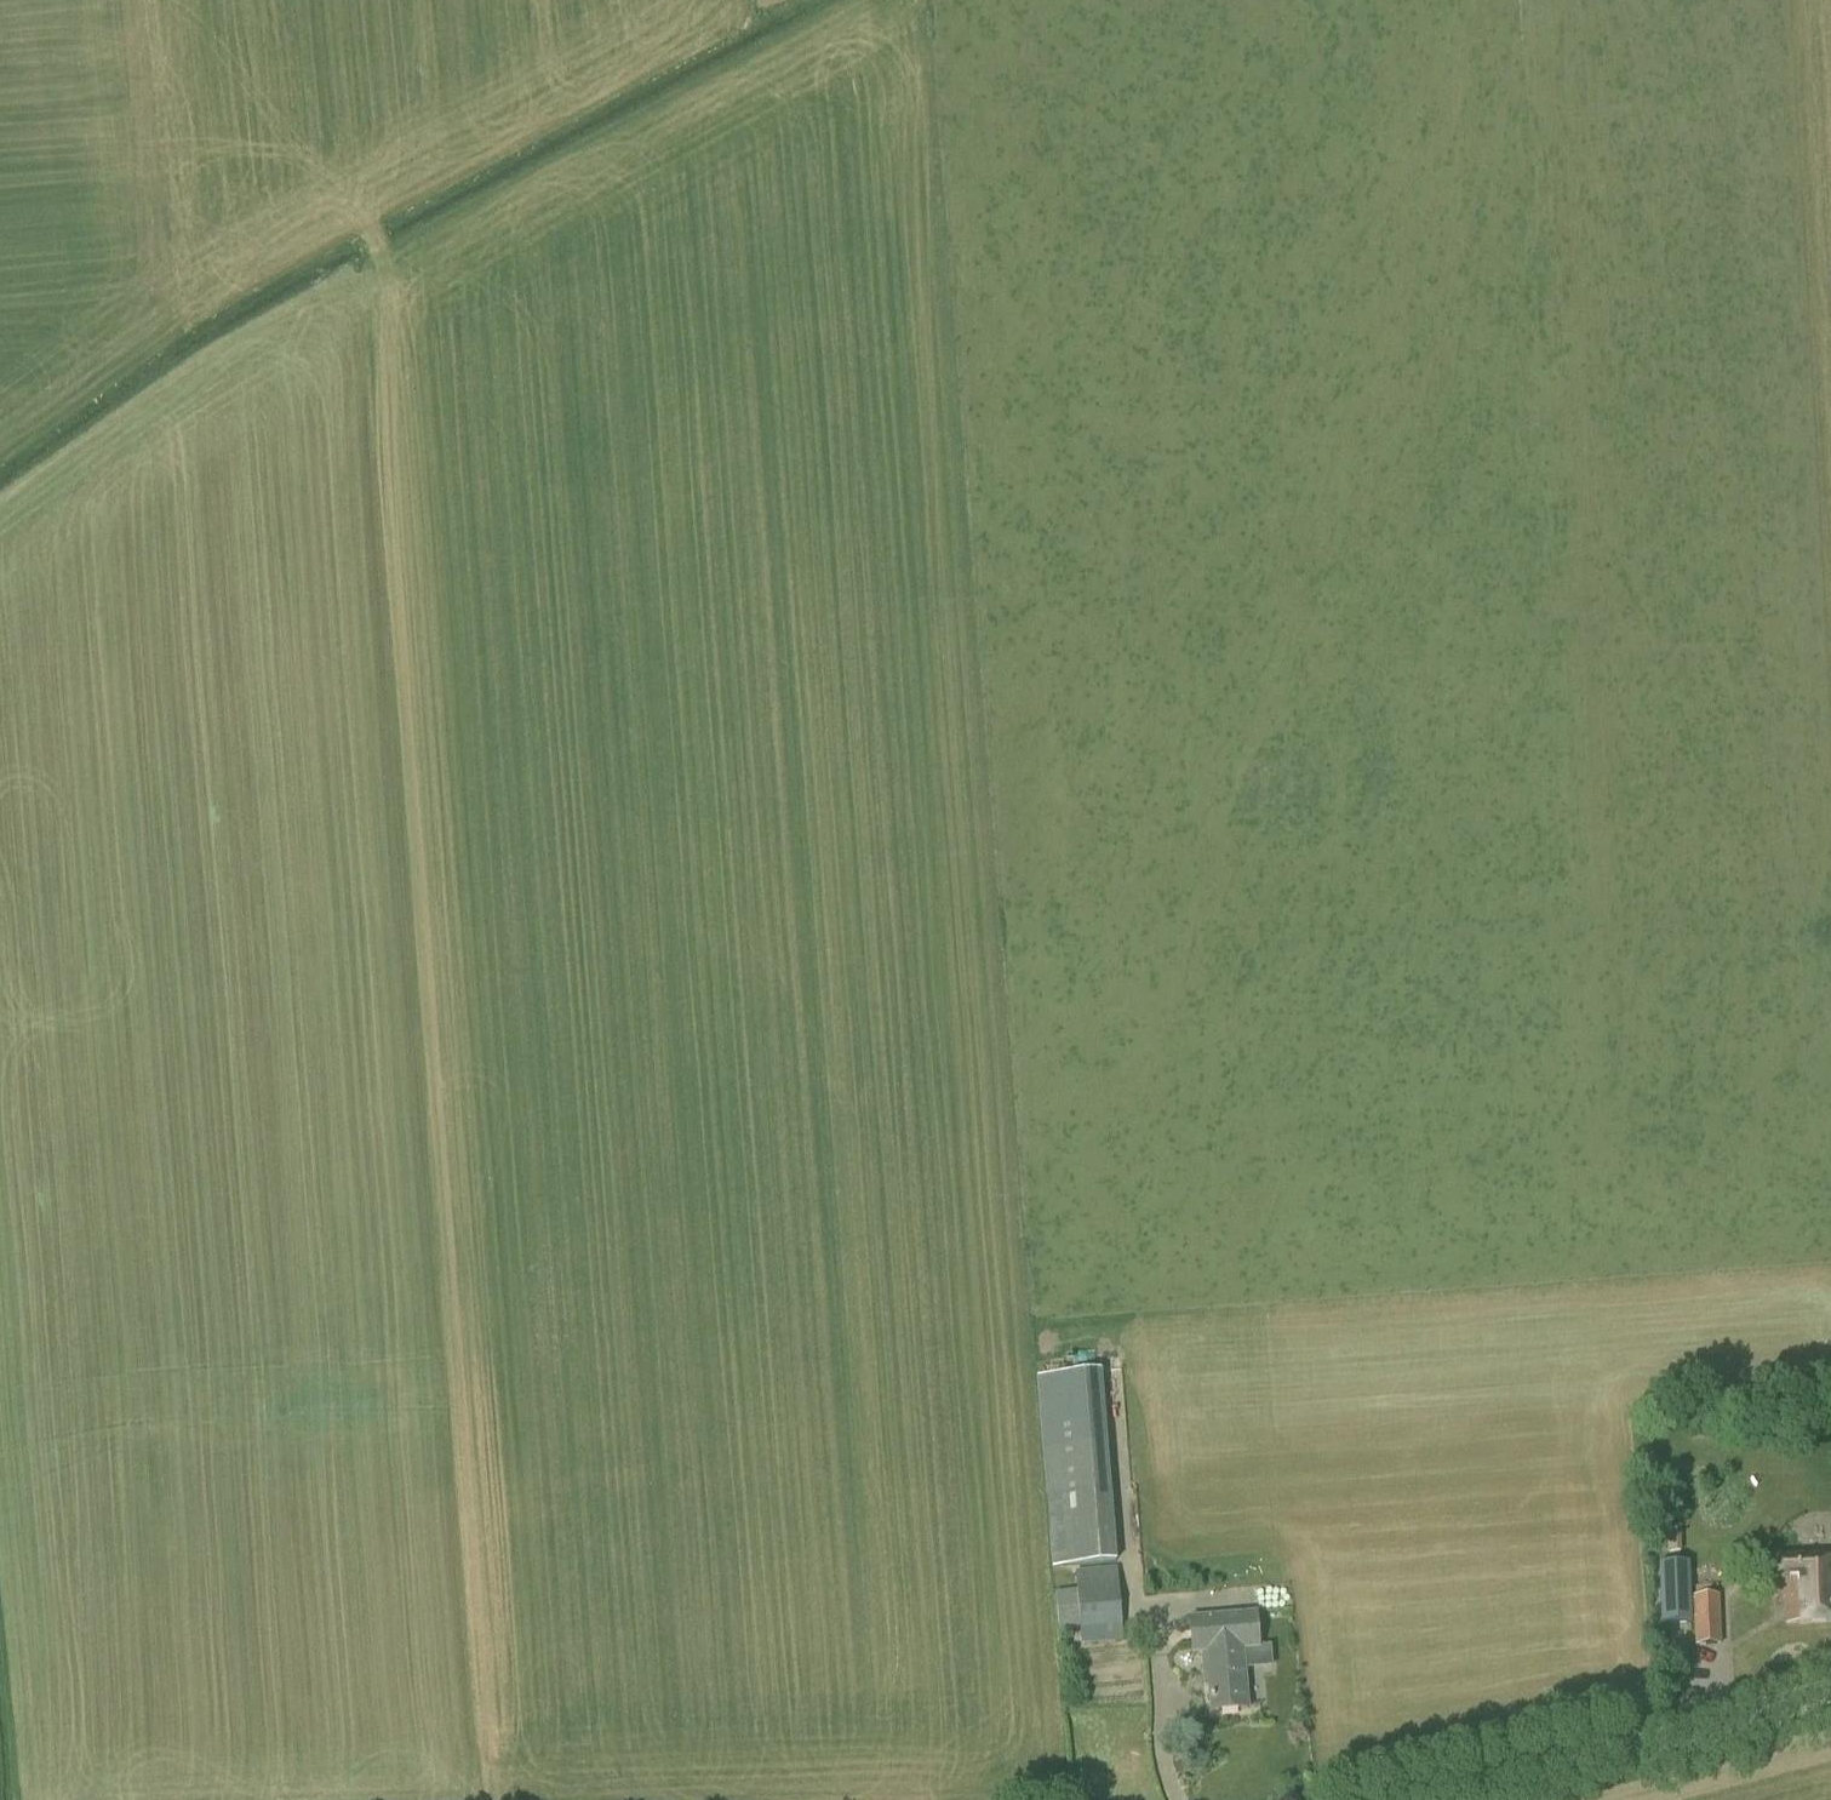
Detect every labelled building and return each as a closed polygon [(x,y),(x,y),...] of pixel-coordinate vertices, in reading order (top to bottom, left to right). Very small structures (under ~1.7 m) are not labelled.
[(1094,1345),(1072,1350),(1074,1362),(1097,1357),(1094,1345)] [(1115,1561),(1106,1442),(1101,1372),(1038,1377),(1043,1447),(1053,1566),(1115,1561)] [(1777,1558),(1778,1596),(1787,1595),(1788,1622),(1830,1621),(1830,1557),(1777,1558)] [(1692,1622),(1689,1563),(1658,1564),(1661,1623),(1692,1622)] [(1124,1641),(1117,1567),(1074,1571),(1076,1590),(1055,1592),(1059,1636),(1068,1635),(1068,1628),(1079,1627),(1081,1645),(1124,1641)] [(1256,1601),(1275,1598),(1273,1586),(1254,1589),(1256,1601)] [(1696,1643),(1720,1642),(1719,1592),(1695,1593),(1696,1643)] [(1248,1709),(1243,1649),(1259,1648),(1256,1614),(1191,1619),(1193,1653),(1204,1652),(1206,1683),(1210,1682),(1212,1712),(1248,1709)]
